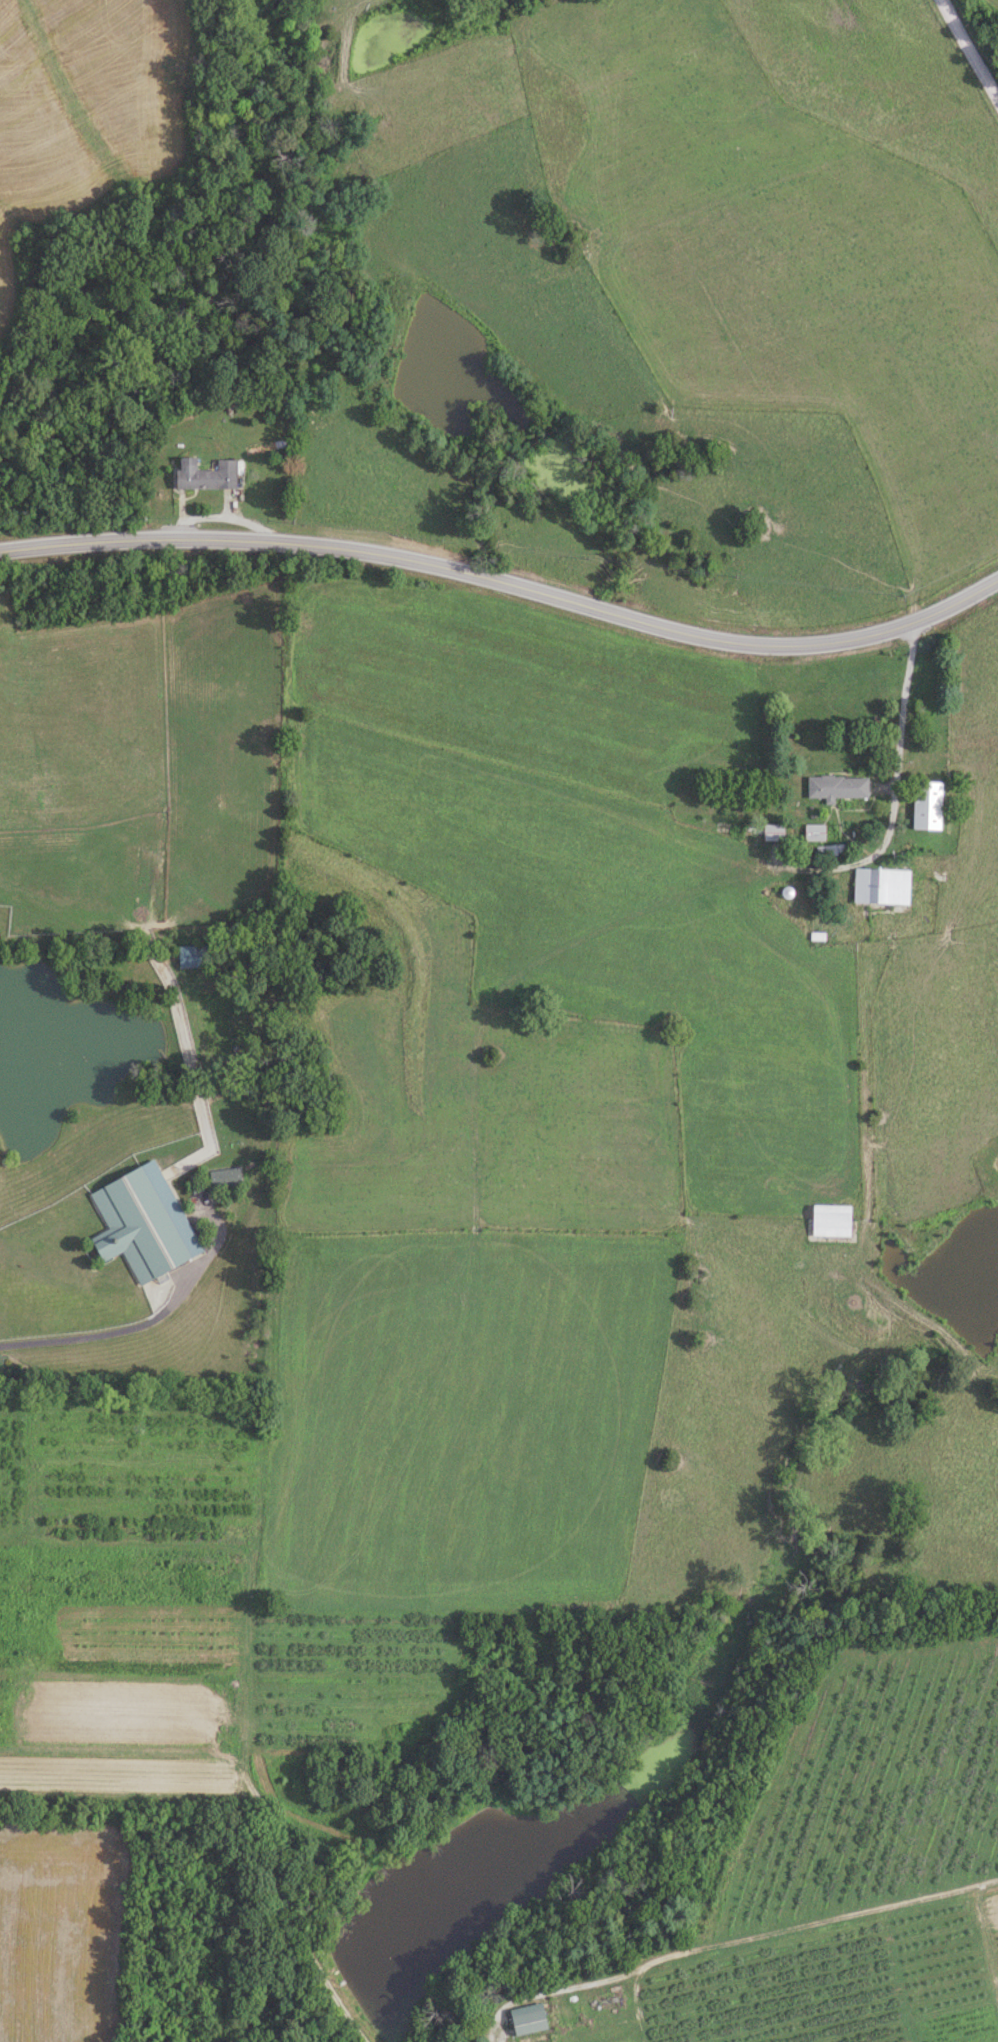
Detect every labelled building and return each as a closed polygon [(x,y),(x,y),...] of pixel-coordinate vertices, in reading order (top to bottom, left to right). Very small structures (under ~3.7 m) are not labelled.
[(234,488),(234,459),(215,459),(215,469),(194,469),(194,457),(174,457),(174,488),(234,488)] [(865,798),(865,776),(806,776),(806,798),(865,798)] [(939,781),(911,781),(910,829),(938,830),(939,781)] [(783,841),(783,824),(761,824),(761,841),(783,841)] [(804,840),(822,840),(822,824),(804,824),(804,840)] [(821,847),(821,855),(841,853),(840,845),(821,847)] [(852,903),(907,905),(908,869),(853,868),(852,903)] [(205,967),(204,945),(176,946),(176,968),(205,967)] [(121,1252),(137,1285),(200,1255),(155,1159),(88,1191),(108,1234),(90,1243),(99,1263),(121,1252)] [(208,1170),(208,1188),(240,1187),(239,1169),(208,1170)] [(810,1237),(848,1237),(848,1206),(810,1206),(810,1237)] [(507,2009),(512,2035),(546,2028),(540,2001),(507,2009)]
